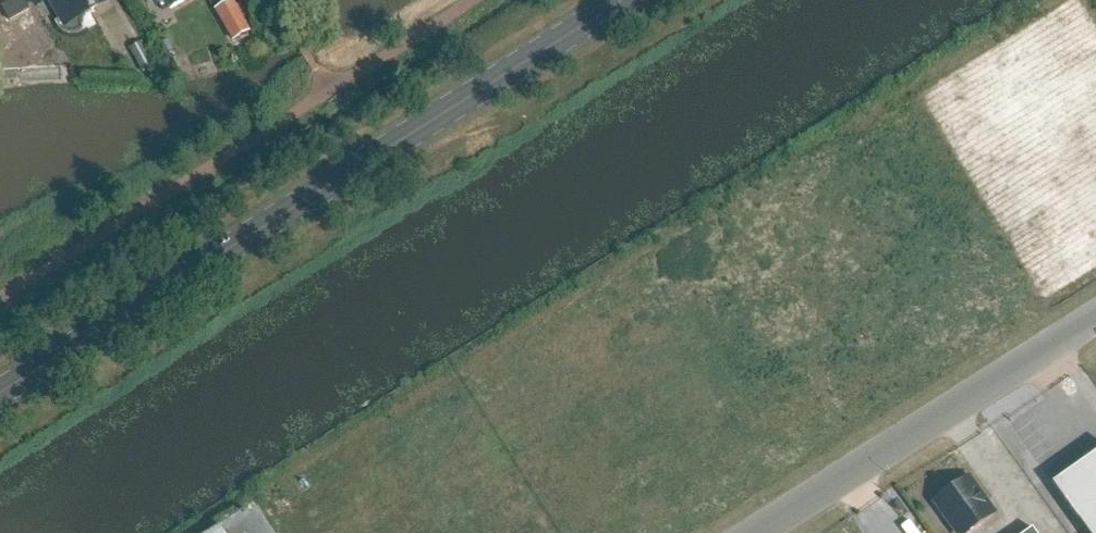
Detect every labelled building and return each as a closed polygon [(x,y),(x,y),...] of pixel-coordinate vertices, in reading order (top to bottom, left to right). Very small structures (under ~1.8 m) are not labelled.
[(22,0),(20,0),(2,10),(10,24),(29,13),(22,0)] [(52,7),(55,5),(63,20),(88,6),(91,10),(95,8),(95,7),(108,0),(48,0),(52,7)] [(250,32),(232,1),(215,10),(233,42),(250,32)] [(1053,484),(1083,527),(1088,532),(1095,532),(1095,454),(1053,484)] [(937,501),(959,532),(967,532),(993,515),(967,479),(952,490),(946,489),(940,493),(939,499),(937,501)]
